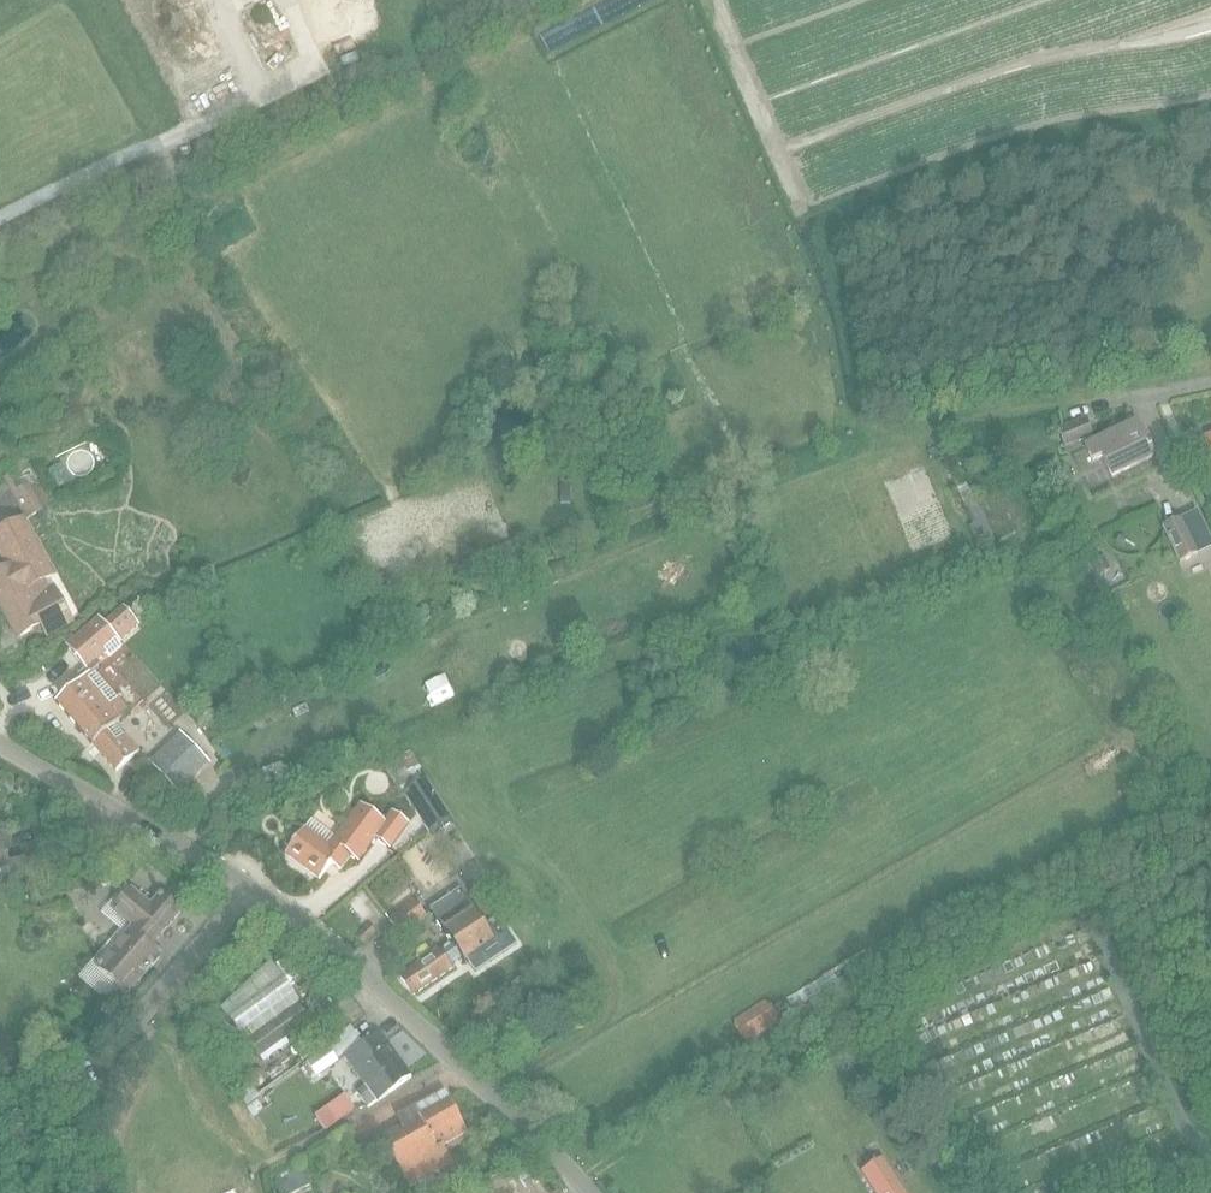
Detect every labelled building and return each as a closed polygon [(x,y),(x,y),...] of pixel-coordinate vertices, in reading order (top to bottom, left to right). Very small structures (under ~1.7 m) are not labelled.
[(1057,430),(1064,448),(1093,437),(1086,419),(1057,430)] [(1103,459),(1112,479),(1153,458),(1136,422),(1085,447),(1093,464),(1103,459)] [(1193,442),(1200,463),(1209,460),(1208,460),(1210,459),(1210,436),(1202,439),(1201,439),(1193,442)] [(1173,444),(1181,463),(1190,459),(1183,440),(1173,444)] [(16,491),(12,484),(8,475),(2,477),(8,487),(25,520),(44,510),(29,483),(16,491)] [(1181,518),(1162,527),(1179,564),(1198,555),(1181,518)] [(0,573),(0,604),(3,602),(21,636),(42,624),(47,633),(71,620),(55,591),(47,595),(40,582),(52,576),(21,520),(0,531),(0,547),(11,567),(0,573)] [(1096,531),(1085,537),(1089,545),(1100,540),(1096,531)] [(1102,557),(1090,563),(1096,575),(1108,569),(1102,557)] [(66,646),(77,658),(87,670),(107,653),(110,656),(122,647),(118,643),(120,641),(139,625),(128,614),(121,608),(104,622),(99,617),(66,646)] [(116,724),(130,712),(94,671),(57,703),(118,772),(140,751),(116,724)] [(403,795),(402,795),(430,837),(453,822),(427,779),(422,782),(416,773),(422,769),(410,750),(384,765),(403,795)] [(286,854),(320,879),(331,864),(340,870),(350,857),(359,863),(376,839),(390,850),(409,825),(391,812),(384,822),(360,804),(328,845),(309,832),(304,829),(286,854)] [(440,949),(400,977),(413,996),(453,968),(452,965),(462,959),(464,962),(467,960),(474,971),(517,943),(499,917),(486,926),(466,896),(460,888),(439,902),(445,911),(434,918),(452,945),(442,952),(440,949)] [(160,958),(149,949),(181,912),(161,895),(151,906),(133,890),(115,910),(134,926),(98,968),(129,994),(160,958)] [(390,921),(402,936),(427,916),(415,901),(390,921)] [(357,937),(364,944),(376,932),(370,925),(357,937)] [(765,999),(734,1019),(747,1039),(778,1019),(765,999)] [(272,1023),(247,1041),(259,1057),(284,1040),(310,1022),(298,1005),(272,1023)] [(365,1085),(357,1091),(368,1106),(376,1100),(377,1101),(390,1091),(411,1077),(398,1058),(378,1032),(345,1056),(356,1071),(365,1085)] [(294,1041),(293,1048),(297,1053),(304,1054),(309,1049),(310,1043),(305,1038),(299,1037),(294,1041)] [(255,1084),(241,1095),(248,1104),(262,1093),(255,1084)] [(383,1138),(410,1186),(451,1165),(441,1146),(466,1133),(459,1119),(446,1093),(402,1116),(405,1120),(400,1123),(402,1128),(383,1138)] [(315,1116),(326,1130),(355,1109),(345,1095),(315,1116)] [(862,1173),(875,1192),(906,1192),(884,1159),(862,1173)] [(279,1192),(295,1192),(309,1186),(299,1165),(272,1178),(279,1192)] [(760,1187),(764,1192),(768,1192),(773,1189),(768,1182),(760,1187)]
